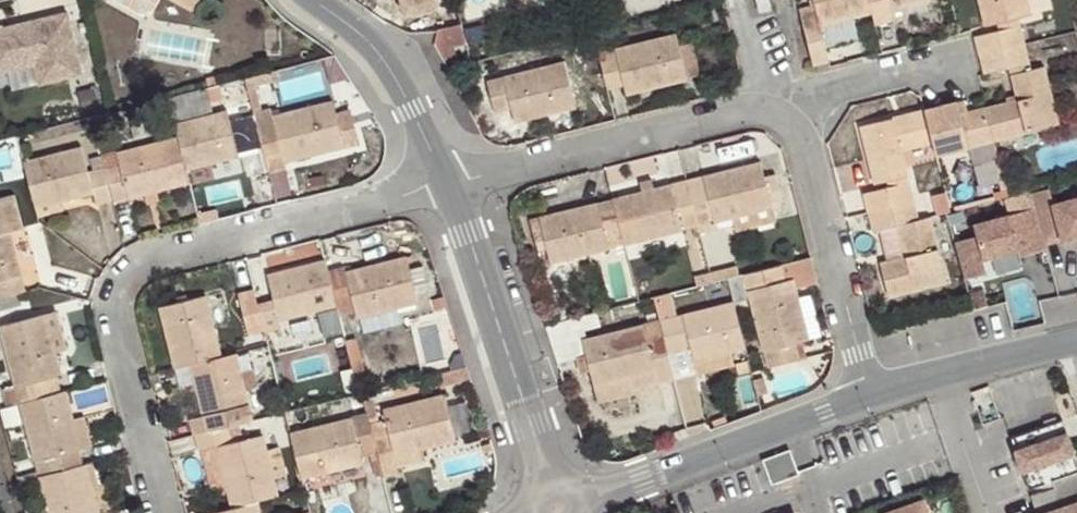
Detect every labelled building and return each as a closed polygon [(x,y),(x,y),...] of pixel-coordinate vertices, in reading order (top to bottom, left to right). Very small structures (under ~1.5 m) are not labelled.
[(193,9),(197,0),(177,0),(193,9)] [(403,12),(442,3),(441,0),(400,0),(403,12)] [(758,12),(771,9),(769,0),(755,0),(758,12)] [(816,4),(800,9),(814,66),(831,61),(827,42),(836,40),(858,34),(853,16),(872,11),(870,0),(815,0),(816,4)] [(875,23),(894,18),(890,0),(870,0),(872,11),(875,23)] [(997,22),(1019,16),(1033,13),(1029,0),(980,0),(986,25),(997,22)] [(83,72),(69,11),(0,27),(0,71),(37,62),(53,59),(57,78),(83,72)] [(1000,30),(1021,25),(1019,16),(997,22),(1000,30)] [(462,22),(439,28),(435,43),(444,58),(456,55),(455,47),(467,43),(462,22)] [(981,55),(1026,44),(1021,25),(1000,30),(976,36),(981,55)] [(613,44),(597,48),(607,87),(623,82),(626,93),(687,78),(687,75),(679,45),(676,33),(615,48),(613,44)] [(827,42),(831,61),(841,58),(836,40),(827,42)] [(693,41),(679,45),(687,75),(701,72),(693,41)] [(1031,62),(1026,44),(981,55),(986,72),(1010,67),(1031,62)] [(330,74),(345,70),(335,54),(325,56),(330,74)] [(42,82),(57,78),(53,59),(37,62),(42,82)] [(515,121),(576,106),(565,61),(488,81),(492,96),(508,92),(512,107),(515,121)] [(1011,74),(1032,69),(1031,62),(1010,67),(1011,74)] [(987,107),(995,138),(1058,121),(1045,66),(1032,69),(1011,74),(1017,99),(987,107)] [(280,78),(278,68),(269,70),(245,77),(248,86),(280,78)] [(248,86),(245,77),(220,83),(224,98),(224,100),(250,93),(248,86)] [(224,98),(220,83),(201,88),(205,102),(224,98)] [(508,92),(492,96),(496,111),(512,107),(508,92)] [(262,142),(269,169),(286,164),(284,160),(358,141),(349,110),(335,113),(332,101),(273,116),(270,109),(255,113),(262,142)] [(959,101),(925,110),(934,144),(936,154),(995,138),(987,107),(963,113),(959,101)] [(934,144),(925,110),(860,126),(874,183),(888,180),(909,175),(903,152),(934,144)] [(226,111),(175,124),(179,137),(183,153),(186,167),(238,155),(226,111)] [(113,199),(190,180),(186,167),(183,153),(179,137),(118,152),(122,165),(105,169),(109,182),(112,197),(113,199)] [(82,147),(26,162),(32,187),(36,205),(62,199),(94,191),(97,201),(112,197),(109,182),(105,169),(105,167),(89,171),(82,147)] [(761,162),(687,181),(694,208),(698,225),(732,216),(772,206),(761,162)] [(888,180),(889,187),(911,181),(909,175),(888,180)] [(641,181),(643,192),(648,190),(654,189),(652,179),(641,181)] [(621,227),(625,244),(698,225),(694,208),(687,181),(654,189),(648,190),(643,192),(613,199),(621,227)] [(865,193),(869,211),(915,199),(911,181),(889,187),(865,193)] [(1054,202),(1049,186),(1031,191),(1035,206),(1046,243),(1063,238),(1053,202),(1054,202)] [(25,290),(9,230),(23,226),(15,195),(0,199),(0,296),(25,290)] [(1068,198),(1076,232),(1076,196),(1068,198)] [(1068,198),(1054,202),(1053,202),(1063,238),(1063,240),(1076,236),(1076,232),(1068,198)] [(36,205),(39,214),(65,208),(62,199),(36,205)] [(590,252),(625,244),(621,227),(613,199),(540,217),(542,225),(548,249),(553,273),(592,264),(590,252)] [(915,199),(869,211),(874,231),(880,229),(887,260),(882,262),(889,295),(946,281),(930,215),(920,218),(915,199)] [(775,219),(772,206),(732,216),(736,228),(775,219)] [(1046,243),(1035,206),(951,229),(964,278),(987,272),(983,258),(1018,248),(1020,255),(1047,248),(1046,243)] [(548,249),(542,225),(532,227),(538,251),(548,249)] [(344,266),(328,270),(339,313),(355,308),(357,315),(418,300),(415,289),(409,268),(406,256),(345,272),(344,266)] [(817,283),(810,257),(791,262),(744,274),(768,367),(790,361),(786,345),(796,342),(810,339),(797,288),(817,283)] [(328,270),(325,260),(269,274),(270,287),(253,291),(263,328),(266,337),(282,332),(281,327),(339,313),(328,270)] [(409,268),(415,289),(427,286),(422,265),(409,268)] [(732,293),(728,278),(718,280),(723,297),(732,293)] [(253,291),(254,289),(239,293),(249,332),(263,328),(253,291)] [(160,307),(175,369),(191,364),(222,356),(206,295),(160,307)] [(731,350),(746,347),(740,323),(734,302),(660,320),(669,351),(691,345),(695,360),(731,350)] [(581,314),(585,330),(601,326),(597,310),(581,314)] [(55,312),(45,314),(56,351),(65,349),(55,312)] [(46,394),(62,390),(58,375),(62,374),(56,351),(45,314),(1,325),(16,386),(5,389),(8,405),(22,401),(46,394)] [(585,330),(581,314),(546,323),(559,363),(575,359),(575,358),(587,355),(583,340),(587,339),(585,330)] [(669,351),(660,320),(587,339),(583,340),(587,355),(590,369),(595,385),(631,376),(634,389),(635,389),(675,378),(669,351)] [(357,337),(346,340),(352,361),(362,358),(357,337)] [(796,342),(786,345),(790,361),(800,359),(796,342)] [(734,364),(731,350),(695,360),(699,374),(734,364)] [(191,418),(195,434),(228,426),(245,422),(243,411),(250,409),(245,388),(241,372),(236,353),(222,356),(191,364),(204,415),(191,418)] [(579,373),(590,369),(587,355),(575,358),(575,359),(579,373)] [(352,361),(356,379),(366,377),(362,358),(352,361)] [(255,368),(241,372),(245,388),(264,384),(261,373),(257,374),(255,368)] [(595,385),(599,402),(636,393),(635,389),(634,389),(631,376),(595,385)] [(73,419),(65,390),(62,390),(46,394),(22,401),(39,469),(41,475),(69,467),(84,463),(80,446),(73,419)] [(378,461),(381,473),(399,468),(398,464),(425,457),(423,446),(455,438),(445,396),(384,410),(387,418),(367,422),(375,450),(378,461)] [(1058,405),(1006,424),(1024,475),(1075,458),(1058,405)] [(375,450),(367,422),(366,414),(290,433),(302,477),(363,463),(361,454),(375,450)] [(85,415),(73,419),(80,446),(93,443),(85,415)] [(228,426),(195,434),(199,449),(201,449),(215,445),(227,489),(231,507),(256,501),(262,499),(280,494),(276,477),(268,449),(264,434),(233,441),(228,426)] [(215,445),(201,449),(210,484),(215,482),(218,490),(227,489),(215,445)] [(280,446),(268,449),(276,477),(287,475),(280,446)] [(793,446),(766,456),(774,479),(801,470),(793,446)] [(104,481),(99,482),(94,460),(84,463),(69,467),(41,475),(38,475),(48,512),(112,512),(104,481)] [(1026,481),(1033,501),(1037,512),(1076,512),(1076,464),(1026,481)] [(39,469),(17,475),(18,480),(38,475),(41,475),(39,469)] [(917,493),(878,507),(880,512),(924,512),(917,493)] [(212,512),(259,512),(256,501),(231,507),(212,512)] [(1033,501),(1021,505),(1024,512),(1037,512),(1033,501)]
